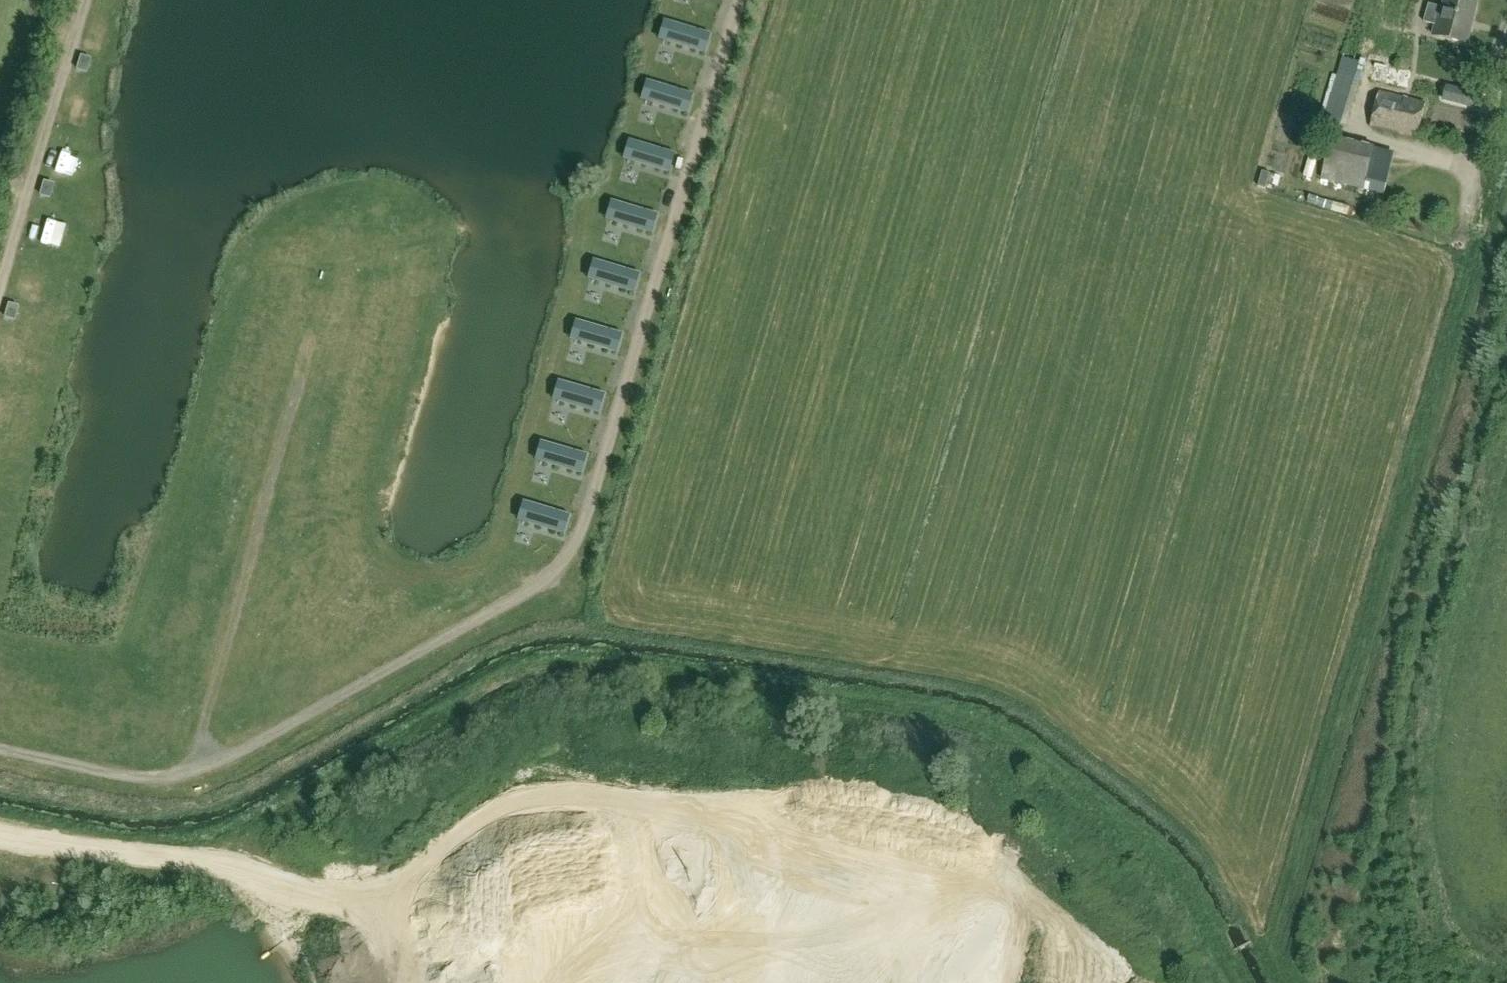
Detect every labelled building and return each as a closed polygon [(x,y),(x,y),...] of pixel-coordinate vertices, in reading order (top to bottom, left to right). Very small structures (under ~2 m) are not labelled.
[(1433,36),(1467,45),(1478,4),(1462,0),(1445,0),(1443,8),(1429,5),(1425,23),(1436,26),(1433,36)] [(1324,118),(1346,126),(1366,61),(1344,53),(1324,118)] [(1407,90),(1411,72),(1375,64),(1371,81),(1407,90)] [(1426,104),(1379,92),(1370,127),(1417,139),(1426,104)] [(1331,138),(1321,180),(1364,190),(1374,149),(1331,138)]
